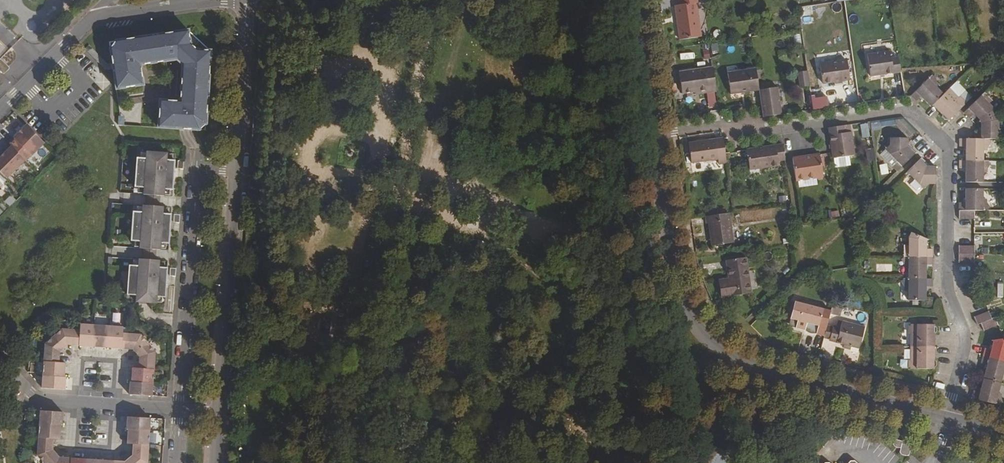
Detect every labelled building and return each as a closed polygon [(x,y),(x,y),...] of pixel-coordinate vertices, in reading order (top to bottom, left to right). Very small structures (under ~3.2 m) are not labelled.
[(701,37),(696,3),(699,2),(699,0),(677,0),(678,5),(675,6),(680,40),(701,37)] [(123,41),(109,43),(112,58),(115,82),(116,89),(124,88),(143,85),(140,65),(177,59),(190,44),(188,31),(123,41)] [(196,50),(190,44),(177,59),(183,65),(196,50)] [(210,51),(196,50),(183,65),(181,101),(164,101),(162,127),(205,130),(210,59),(210,51)] [(890,51),(867,55),(870,77),(901,72),(898,57),(891,58),(890,51)] [(0,59),(0,71),(1,73),(2,73),(4,73),(9,68),(9,66),(1,59),(0,59)] [(846,61),(819,65),(822,83),(841,80),(841,78),(849,77),(846,61)] [(712,67),(678,72),(682,93),(694,92),(706,90),(706,92),(716,91),(712,67)] [(756,68),(727,73),(730,94),(759,90),(756,68)] [(799,84),(809,83),(807,68),(797,69),(799,84)] [(932,76),(931,75),(911,95),(916,101),(921,97),(930,107),(932,105),(943,94),(935,87),(938,84),(936,82),(935,76),(932,76)] [(777,87),(759,90),(761,105),(763,117),(781,114),(777,87)] [(946,120),(948,121),(965,104),(963,103),(965,102),(960,96),(958,98),(949,88),(943,94),(932,105),(941,114),(941,117),(944,120),(946,120)] [(992,100),(984,92),(963,112),(969,118),(974,114),(979,119),(980,121),(996,114),(994,111),(995,111),(988,104),(992,100)] [(827,97),(811,97),(812,107),(827,107),(827,97)] [(974,131),(974,139),(988,139),(1003,139),(1003,128),(998,128),(998,118),(997,118),(996,114),(980,121),(981,123),(981,131),(974,131)] [(905,119),(900,124),(913,137),(918,132),(905,119)] [(860,123),(862,136),(870,135),(868,122),(860,123)] [(26,125),(14,137),(15,139),(9,145),(24,160),(26,163),(45,144),(26,125)] [(843,126),(828,128),(832,158),(854,155),(851,132),(850,125),(843,126)] [(723,138),(688,143),(691,163),(718,159),(718,164),(726,163),(723,138)] [(916,152),(910,147),(907,143),(907,138),(890,138),(889,145),(885,149),(897,162),(892,166),(897,171),(901,167),(916,152)] [(988,139),(974,139),(959,139),(959,147),(966,147),(965,160),(983,161),(983,150),(987,150),(987,147),(990,141),(988,141),(988,139)] [(873,141),(863,142),(866,163),(875,162),(873,141)] [(6,179),(24,160),(9,145),(9,144),(2,150),(5,153),(0,157),(0,173),(6,179)] [(783,145),(747,150),(749,169),(778,165),(777,160),(785,159),(783,145)] [(897,162),(885,149),(880,154),(892,166),(897,162)] [(167,154),(146,152),(145,158),(137,158),(135,186),(143,187),(143,194),(164,195),(165,189),(172,189),(174,160),(167,159),(167,154)] [(819,154),(792,158),(795,180),(823,176),(819,154)] [(925,165),(926,163),(921,158),(907,172),(923,189),(928,184),(935,184),(935,167),(930,167),(928,168),(925,165)] [(988,162),(988,161),(983,161),(965,160),(959,160),(959,168),(965,168),(965,182),(982,183),(983,172),(986,172),(987,169),(990,163),(988,162)] [(878,172),(886,174),(889,165),(882,162),(878,172)] [(959,203),(959,210),(974,211),(988,211),(987,209),(990,208),(986,203),(986,199),(982,199),(983,189),(965,189),(965,203),(959,203)] [(163,208),(142,206),(141,212),(133,212),(131,240),(139,241),(139,248),(160,250),(161,243),(168,244),(170,214),(163,214),(163,208)] [(762,218),(777,216),(776,208),(761,211),(762,218)] [(974,211),(959,210),(959,219),(974,219),(974,211)] [(729,213),(705,216),(706,224),(708,224),(711,246),(733,243),(729,213)] [(903,245),(903,257),(932,257),(932,249),(926,249),(926,241),(927,239),(911,232),(909,236),(908,236),(908,246),(903,245)] [(751,293),(745,257),(726,260),(728,279),(721,280),(724,297),(751,293)] [(932,265),(932,257),(903,257),(903,258),(901,259),(904,265),(904,268),(908,268),(908,279),(925,279),(925,265),(932,265)] [(160,262),(138,260),(138,266),(129,266),(127,294),(135,295),(135,303),(138,303),(157,304),(157,297),(165,297),(167,268),(159,268),(160,262)] [(932,287),(932,279),(908,279),(903,279),(903,280),(901,281),(904,287),(904,290),(908,290),(908,301),(925,301),(925,287),(932,287)] [(826,326),(829,314),(830,311),(829,310),(823,309),(795,301),(790,318),(797,320),(795,327),(804,330),(806,323),(818,326),(817,333),(824,335),(826,326)] [(838,316),(841,306),(832,304),(830,311),(829,314),(838,316)] [(991,319),(988,312),(974,317),(977,325),(980,323),(991,319)] [(998,325),(995,317),(991,319),(980,323),(983,330),(998,325)] [(840,328),(833,326),(832,327),(829,339),(829,340),(859,348),(864,327),(842,321),(840,328)] [(817,333),(818,326),(806,323),(804,330),(817,333)] [(934,326),(934,324),(910,324),(910,326),(908,326),(908,334),(910,334),(910,347),(934,347),(934,333),(936,332),(936,328),(934,326)] [(94,326),(80,325),(80,330),(79,346),(93,347),(94,326)] [(109,327),(94,326),(93,347),(107,348),(109,327)] [(829,339),(832,327),(826,326),(824,335),(823,337),(829,339)] [(123,328),(109,327),(107,348),(121,349),(122,334),(123,328)] [(62,329),(53,337),(63,348),(67,345),(79,346),(80,330),(62,329)] [(140,335),(122,334),(121,349),(133,350),(135,353),(147,344),(140,335)] [(63,348),(53,337),(45,344),(43,362),(59,363),(59,352),(63,348)] [(983,356),(1003,361),(1003,339),(993,340),(993,342),(991,350),(985,348),(983,356)] [(147,344),(135,353),(139,357),(138,369),(153,370),(154,352),(147,344)] [(910,367),(910,369),(933,369),(934,367),(935,366),(935,362),(934,360),(934,347),(910,347),(910,359),(908,359),(908,367),(910,367)] [(983,356),(981,363),(987,365),(983,378),(1000,383),(1003,373),(1003,361),(983,356)] [(59,363),(43,362),(42,376),(64,378),(65,363),(59,363)] [(138,369),(132,368),(131,382),(152,384),(153,370),(138,369)] [(64,378),(42,376),(42,389),(65,390),(66,378),(64,378)] [(974,390),(972,398),(1000,406),(1000,404),(1003,403),(1001,397),(1001,394),(998,393),(1000,383),(983,378),(980,392),(974,390)] [(131,382),(130,382),(129,395),(151,396),(152,384),(131,382)] [(63,413),(40,411),(39,424),(60,425),(62,425),(63,413)] [(150,419),(127,417),(126,430),(128,430),(149,431),(150,419)] [(60,425),(39,424),(38,438),(53,439),(59,439),(60,425)] [(149,431),(128,430),(127,444),(133,444),(148,445),(149,431)] [(38,438),(37,456),(43,462),(45,462),(55,454),(52,451),(53,439),(38,438)] [(911,443),(897,439),(894,441),(893,444),(895,447),(901,448),(900,451),(902,455),(908,456),(910,455),(912,445),(911,443)] [(133,444),(132,455),(128,458),(132,462),(146,462),(148,445),(133,444)] [(728,454),(709,452),(707,462),(727,462),(728,454)] [(55,454),(45,462),(70,462),(70,458),(58,457),(55,454)]
